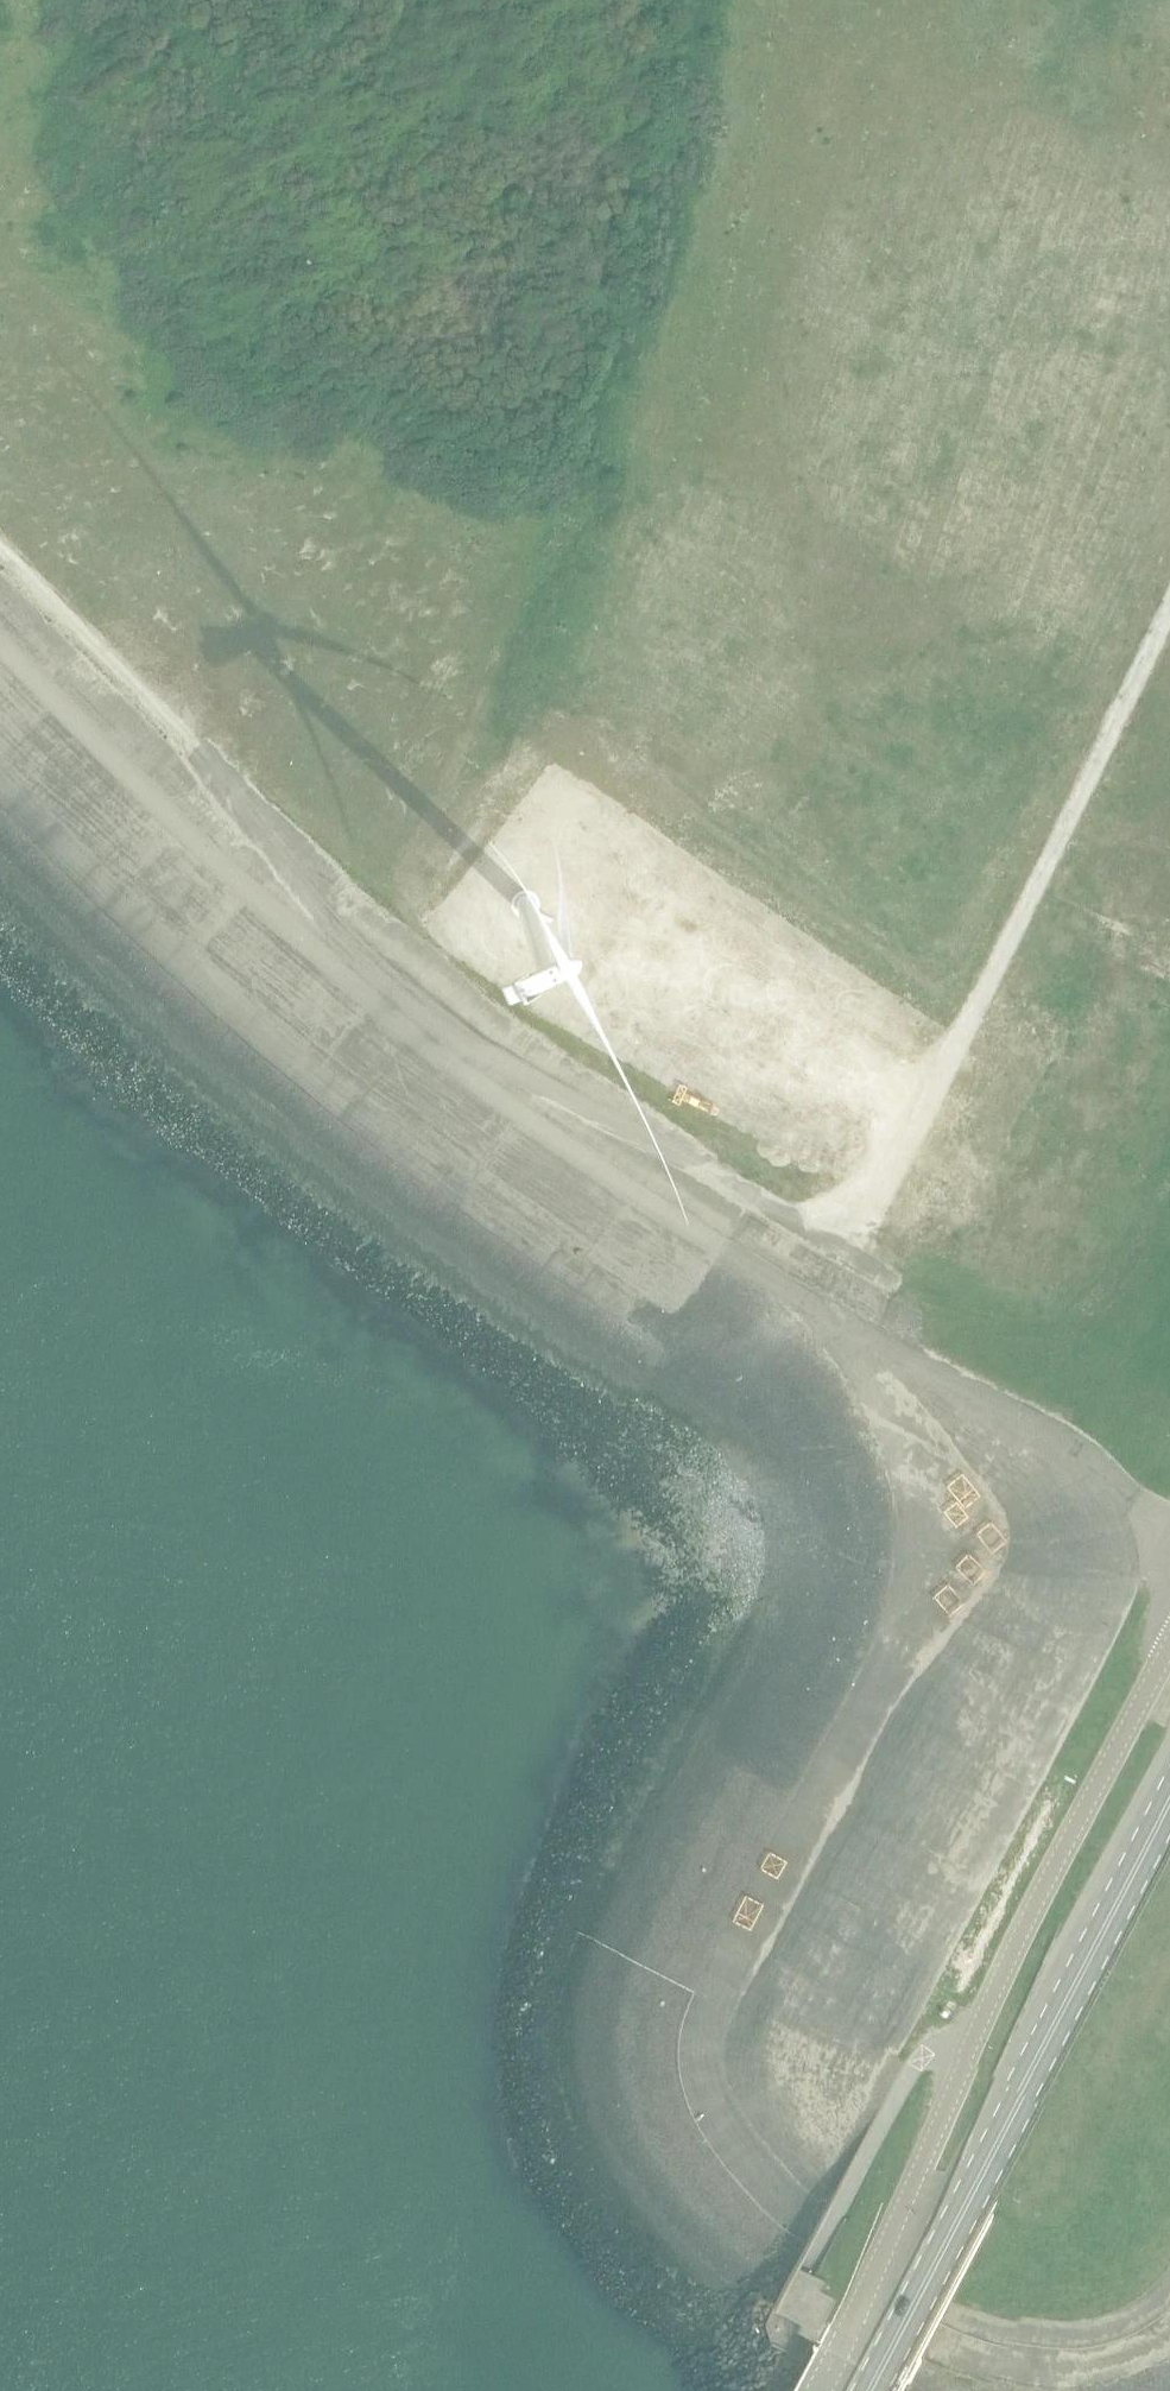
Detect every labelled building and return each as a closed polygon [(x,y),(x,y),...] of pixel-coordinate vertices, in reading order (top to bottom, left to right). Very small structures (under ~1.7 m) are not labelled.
[(530,895),(524,894),(518,897),(516,902),(516,908),(521,913),(527,914),(532,911),(535,906),(534,900),(530,895)] [(795,2266),(773,2307),(773,2308),(815,2330),(825,2312),(837,2288),(834,2286),(815,2276),(813,2275),(797,2267),(795,2266)]
